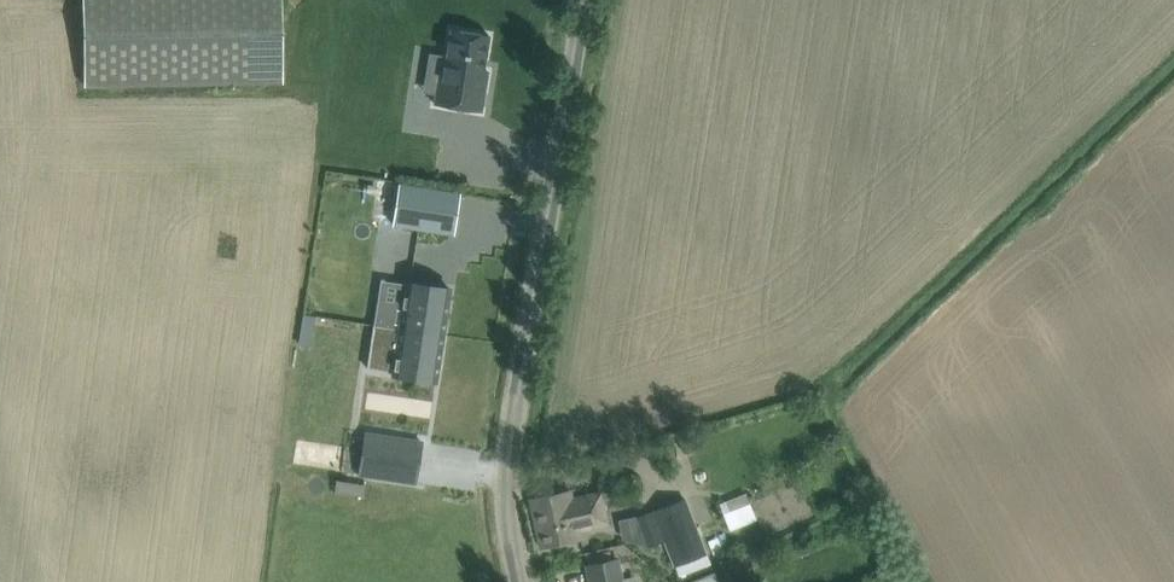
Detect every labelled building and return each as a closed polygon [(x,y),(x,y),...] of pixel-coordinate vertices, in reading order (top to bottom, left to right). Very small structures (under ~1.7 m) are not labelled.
[(282,0),(83,0),(85,84),(283,80),(282,0)] [(439,81),(435,104),(481,111),(488,70),(484,69),(490,34),(452,28),(443,82),(439,81)] [(400,183),(393,226),(404,228),(452,236),(456,237),(463,193),(400,183)] [(378,301),(374,324),(400,328),(444,334),(451,288),(427,285),(408,282),(403,281),(399,304),(378,301)] [(304,313),(302,329),(314,330),(316,315),(304,313)] [(374,324),(368,367),(394,371),(393,374),(413,377),(437,380),(444,334),(400,328),(374,324)] [(366,432),(359,477),(418,486),(425,441),(366,432)] [(573,490),(554,494),(531,499),(541,547),(583,538),(581,531),(610,524),(602,490),(574,496),(573,490)] [(757,518),(747,494),(726,501),(730,510),(724,512),(730,530),(757,518)] [(665,541),(674,567),(708,554),(687,497),(619,522),(622,538),(648,547),(665,541)] [(622,579),(617,559),(588,565),(591,581),(638,581),(636,576),(622,579)] [(716,573),(695,581),(720,581),(716,573)]
